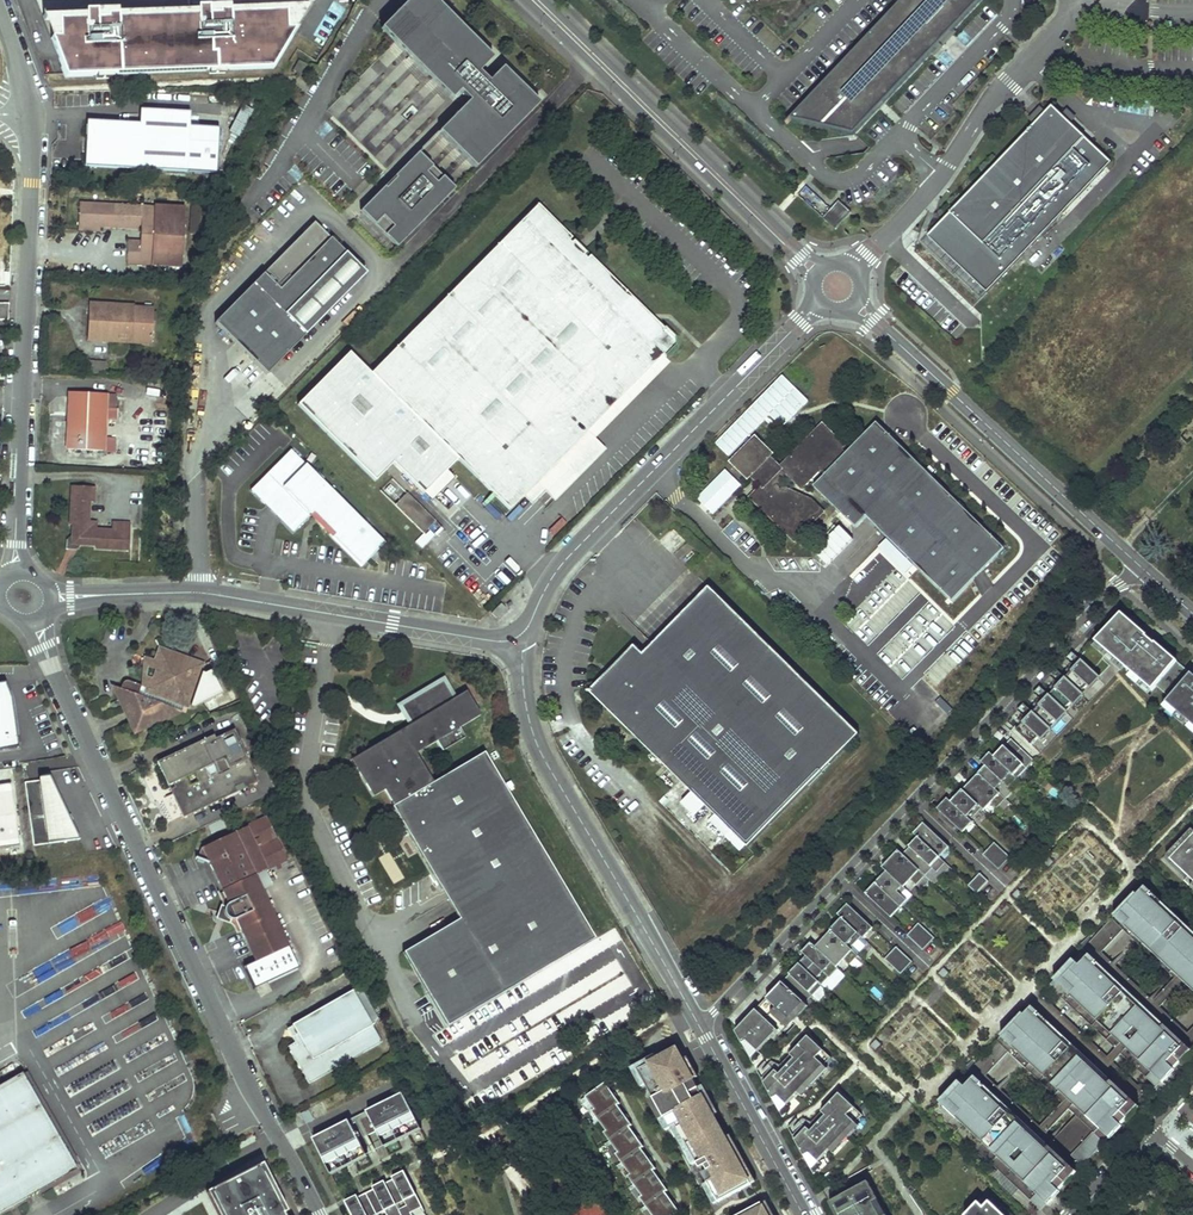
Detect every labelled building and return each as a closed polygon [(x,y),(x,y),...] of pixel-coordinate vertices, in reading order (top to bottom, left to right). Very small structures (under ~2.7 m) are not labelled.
[(427,0),(413,0),(379,34),(450,102),(458,94),(469,105),(461,113),(439,136),(475,170),(537,106),(501,71),(488,85),(477,74),(490,60),(427,0)] [(788,115),(850,132),(987,0),(908,0),(788,115)] [(118,15),(107,16),(107,19),(102,19),(97,19),(97,11),(85,12),(86,15),(86,20),(59,21),(59,24),(59,39),(52,39),(51,39),(66,77),(273,68),(297,28),(296,28),(288,29),(288,14),(288,11),(231,13),(231,11),(219,11),(219,14),(215,14),(210,14),(210,6),(198,7),(198,15),(118,18),(118,15)] [(297,28),(309,8),(287,9),(288,11),(288,14),(295,14),(296,28),(297,28)] [(295,14),(288,14),(288,29),(296,28),(295,14)] [(52,39),(52,24),(59,24),(59,21),(86,20),(86,15),(43,17),(51,39),(52,39)] [(501,71),(490,60),(477,74),(488,85),(501,71)] [(291,72),(298,76),(304,66),(297,62),(291,72)] [(469,105),(458,94),(450,102),(461,113),(469,105)] [(916,252),(975,307),(1111,163),(1051,108),(916,252)] [(189,111),(140,109),(139,123),(87,121),(84,166),(216,172),(218,127),(188,126),(189,111)] [(452,192),(417,156),(361,211),(396,246),(452,192)] [(837,228),(851,210),(837,199),(823,218),(837,228)] [(184,208),(80,203),(78,227),(99,228),(140,230),(140,242),(128,241),(127,265),(182,268),(184,208)] [(571,240),(538,207),(372,376),(455,458),(510,512),(663,356),(668,361),(680,348),(679,336),(668,324),(663,329),(591,259),(589,261),(569,242),(571,240)] [(208,210),(199,209),(199,220),(208,220),(208,210)] [(366,274),(314,223),(214,323),(266,374),(366,274)] [(135,306),(89,304),(87,341),(112,342),(112,333),(132,334),(131,343),(152,343),(153,310),(151,310),(144,310),(135,309),(135,306)] [(132,334),(112,333),(112,342),(131,343),(132,334)] [(376,482),(394,464),(422,491),(455,458),(372,376),(348,352),(296,404),(376,482)] [(88,361),(87,373),(104,374),(105,362),(88,361)] [(105,395),(70,393),(68,450),(102,452),(105,409),(105,395)] [(115,395),(105,395),(105,409),(114,409),(115,395)] [(780,488),(779,488),(775,484),(785,474),(801,490),(820,470),(825,474),(813,486),(855,528),(866,517),(951,602),(1004,548),(876,422),(845,453),(841,448),(843,446),(821,425),(779,468),(768,458),(766,459),(764,457),(768,452),(754,438),(730,461),(745,476),(750,471),(752,474),(750,475),(761,486),(750,497),(793,540),(822,510),(811,499),(786,488),(785,487),(784,487),(783,487),(782,487),(781,488),(780,488)] [(291,452),(251,492),(293,534),(309,518),(313,514),(335,536),(333,539),(362,567),(385,544),(291,452)] [(94,488),(72,487),(70,525),(73,526),(73,532),(74,534),(82,543),(85,545),(96,545),(96,550),(129,551),(131,524),(113,523),(112,532),(97,530),(89,521),(90,503),(93,504),(94,488)] [(407,493),(395,506),(424,534),(436,521),(407,493)] [(313,514),(309,518),(332,540),(333,539),(335,536),(313,514)] [(82,543),(74,534),(67,541),(66,550),(74,550),(82,543)] [(750,848),(862,733),(711,584),(645,651),(636,643),(589,690),(750,848)] [(501,604),(492,613),(497,618),(506,608),(501,604)] [(1155,642),(1154,643),(1141,632),(1140,633),(1131,626),(1133,624),(1121,614),(1095,642),(1108,653),(1114,647),(1120,651),(1114,658),(1116,660),(1124,667),(1132,673),(1151,690),(1152,690),(1157,685),(1179,705),(1175,710),(1177,712),(1187,720),(1191,723),(1192,725),(1192,675),(1155,642)] [(1114,647),(1108,653),(1114,658),(1120,651),(1114,647)] [(203,664),(160,648),(155,663),(157,664),(155,671),(152,678),(148,677),(144,686),(128,681),(121,684),(119,689),(116,693),(134,733),(175,715),(177,710),(180,712),(182,707),(187,709),(203,664)] [(1072,652),(1066,659),(1072,665),(1079,658),(1072,652)] [(1081,660),(1016,730),(1031,745),(1046,729),(1048,727),(1062,712),(1064,710),(1078,695),(1080,693),(1094,678),(1096,676),(1097,675),(1081,660)] [(1124,667),(1116,660),(1112,664),(1121,671),(1124,667)] [(1056,669),(1050,676),(1056,682),(1062,675),(1056,669)] [(1151,690),(1132,673),(1128,677),(1148,694),(1151,690)] [(413,725),(353,761),(374,796),(386,789),(394,803),(393,804),(395,806),(393,807),(442,890),(448,887),(465,916),(460,920),(403,953),(447,1027),(596,939),(486,753),(434,783),(430,776),(429,777),(416,754),(438,741),(444,752),(467,738),(461,728),(458,722),(472,714),(465,702),(459,706),(456,700),(445,682),(414,700),(425,718),(413,725)] [(0,684),(0,751),(18,748),(12,700),(5,683),(0,684)] [(1040,686),(1033,693),(1040,699),(1046,693),(1040,686)] [(459,706),(465,702),(472,714),(458,722),(461,728),(481,716),(467,693),(456,700),(459,706)] [(425,718),(414,700),(402,707),(413,725),(425,718)] [(1023,703),(1017,710),(1024,716),(1030,710),(1023,703)] [(1187,720),(1177,712),(1174,716),(1184,724),(1187,720)] [(168,786),(172,783),(174,787),(176,792),(172,794),(183,818),(239,792),(237,788),(243,785),(245,789),(259,783),(235,730),(215,739),(213,736),(157,762),(168,786)] [(994,757),(1017,778),(1034,760),(1011,739),(994,757)] [(985,766),(978,773),(995,789),(1002,782),(1008,787),(1017,778),(994,757),(990,752),(981,762),(985,766)] [(978,773),(962,790),(982,809),(984,810),(991,803),(997,808),(1006,799),(995,789),(978,773)] [(39,782),(48,845),(80,841),(57,779),(39,782)] [(0,786),(0,850),(20,847),(11,784),(0,786)] [(951,802),(969,819),(970,820),(982,809),(962,790),(951,802)] [(947,798),(937,809),(959,829),(969,819),(951,802),(947,798)] [(287,859),(267,816),(202,847),(198,859),(209,863),(222,891),(224,894),(219,896),(220,899),(220,907),(218,913),(222,920),(227,922),(233,929),(235,931),(239,929),(254,962),(243,967),(253,989),(297,969),(254,875),(274,865),(280,862),(287,859)] [(225,819),(208,826),(212,834),(228,827),(225,819)] [(923,822),(913,833),(918,838),(918,837),(935,854),(945,843),(923,822)] [(1170,859),(1192,835),(1192,830),(1191,829),(1162,860),(1192,889),(1192,881),(1170,859)] [(1021,835),(1017,840),(1022,845),(1027,841),(1021,835)] [(1170,859),(1192,881),(1192,835),(1170,859)] [(918,838),(902,854),(925,876),(932,868),(937,873),(946,863),(935,854),(918,837),(918,838)] [(995,841),(982,854),(998,869),(1010,857),(995,841)] [(893,864),(886,871),(903,887),(911,880),(916,885),(925,876),(902,854),(898,850),(889,860),(893,864)] [(886,871),(875,883),(894,901),(906,889),(903,887),(886,871)] [(980,873),(969,885),(977,893),(988,881),(980,873)] [(875,883),(865,893),(887,914),(897,904),(894,901),(875,883)] [(442,890),(460,920),(465,916),(448,887),(442,890)] [(1121,912),(1131,921),(1125,927),(1133,934),(1137,930),(1147,939),(1143,944),(1147,948),(1149,946),(1154,950),(1157,946),(1163,951),(1157,957),(1162,962),(1164,960),(1168,964),(1172,960),(1177,965),(1172,971),(1191,989),(1192,987),(1192,938),(1148,896),(1152,893),(1145,887),(1121,912)] [(1152,893),(1148,896),(1192,938),(1192,932),(1152,893)] [(842,918),(860,935),(870,924),(848,904),(838,914),(842,918)] [(1121,912),(1116,918),(1125,927),(1131,921),(1121,912)] [(842,918),(831,930),(850,949),(862,937),(860,935),(842,918)] [(907,935),(923,950),(934,938),(918,923),(907,935)] [(831,930),(815,947),(837,967),(844,959),(850,965),(858,956),(850,949),(831,930)] [(1137,930),(1133,934),(1143,944),(1147,939),(1137,930)] [(799,964),(817,980),(824,972),(830,978),(838,969),(837,967),(815,947),(811,942),(802,952),(806,956),(799,964)] [(1149,946),(1147,948),(1157,957),(1163,951),(1157,946),(1154,950),(1149,946)] [(896,947),(885,959),(901,973),(912,962),(896,947)] [(1077,963),(1063,978),(1075,989),(1070,995),(1078,1002),(1083,996),(1094,1006),(1090,1010),(1095,1014),(1093,1016),(1102,1024),(1103,1022),(1108,1027),(1112,1023),(1117,1028),(1112,1034),(1131,1052),(1133,1050),(1137,1054),(1141,1050),(1147,1055),(1141,1061),(1152,1071),(1147,1076),(1158,1086),(1168,1075),(1165,1072),(1178,1058),(1185,1049),(1093,964),(1096,961),(1089,954),(1079,965),(1077,963)] [(1072,959),(1053,979),(1070,995),(1075,989),(1063,978),(1077,963),(1072,959)] [(1164,960),(1162,962),(1172,971),(1177,965),(1172,960),(1168,964),(1164,960)] [(1185,1049),(1189,1046),(1096,961),(1093,964),(1185,1049)] [(799,964),(782,982),(804,1003),(805,1003),(822,985),(817,980),(799,964)] [(766,999),(789,1020),(804,1003),(782,982),(766,999)] [(351,992),(291,1026),(298,1039),(285,1047),(307,1085),(380,1043),(351,992)] [(1083,996),(1078,1002),(1093,1016),(1095,1014),(1090,1010),(1094,1006),(1083,996)] [(1009,1032),(1018,1041),(1012,1047),(1020,1054),(1024,1049),(1035,1059),(1030,1063),(1035,1067),(1036,1066),(1041,1070),(1045,1066),(1050,1071),(1045,1077),(1050,1081),(1051,1079),(1056,1083),(1060,1079),(1065,1084),(1060,1091),(1080,1109),(1081,1107),(1086,1111),(1089,1107),(1095,1112),(1089,1118),(1099,1127),(1095,1132),(1094,1131),(1071,1155),(1082,1165),(1115,1131),(1112,1128),(1124,1115),(1132,1106),(1036,1015),(1039,1012),(1033,1006),(1025,1015),(1009,1032)] [(735,1031),(751,1060),(778,1031),(756,1010),(735,1031)] [(1039,1012),(1036,1015),(1132,1106),(1136,1103),(1039,1012)] [(1022,1013),(1001,1036),(1012,1047),(1018,1041),(1009,1032),(1025,1015),(1022,1013)] [(1103,1022),(1102,1024),(1112,1034),(1117,1028),(1112,1023),(1108,1027),(1103,1022)] [(761,1079),(780,1112),(831,1058),(808,1036),(775,1071),(772,1067),(761,1079)] [(974,1066),(983,1076),(1008,1051),(999,1042),(974,1066)] [(678,1049),(645,1067),(709,1184),(721,1177),(726,1186),(747,1176),(702,1093),(699,1095),(697,1090),(699,1089),(678,1049)] [(1024,1049),(1020,1054),(1030,1063),(1035,1059),(1024,1049)] [(1133,1050),(1131,1052),(1141,1061),(1147,1055),(1141,1050),(1137,1054),(1133,1050)] [(1165,1072),(1168,1075),(1181,1061),(1178,1058),(1165,1072)] [(1036,1066),(1035,1067),(1045,1077),(1050,1071),(1045,1066),(1041,1070),(1036,1066)] [(645,1067),(639,1071),(713,1206),(752,1185),(747,1176),(726,1186),(721,1177),(709,1184),(645,1067)] [(81,1178),(22,1074),(0,1087),(0,1214),(15,1214),(81,1178)] [(981,1084),(974,1077),(963,1089),(956,1082),(935,1106),(1046,1209),(1058,1196),(1051,1189),(1067,1173),(976,1089),(981,1084)] [(1051,1079),(1050,1081),(1060,1091),(1065,1084),(1060,1079),(1056,1083),(1051,1079)] [(586,1098),(595,1110),(593,1112),(607,1132),(604,1133),(618,1153),(616,1155),(631,1175),(628,1177),(642,1197),(640,1198),(652,1214),(677,1214),(680,1212),(666,1193),(668,1191),(654,1171),(656,1169),(642,1149),(644,1147),(630,1128),(632,1126),(618,1106),(620,1104),(605,1084),(586,1098)] [(793,1136),(811,1169),(862,1115),(840,1093),(807,1128),(804,1125),(793,1136)] [(402,1094),(354,1119),(356,1124),(364,1139),(366,1137),(377,1132),(385,1149),(406,1138),(421,1130),(402,1094)] [(1081,1107),(1080,1109),(1089,1118),(1095,1112),(1089,1107),(1086,1111),(1081,1107)] [(304,1123),(312,1119),(308,1109),(300,1112),(304,1123)] [(1112,1128),(1115,1131),(1128,1118),(1124,1115),(1112,1128)] [(349,1121),(313,1140),(331,1176),(350,1167),(367,1158),(351,1126),(349,1121)] [(260,1168),(210,1193),(222,1214),(284,1214),(260,1168)] [(401,1177),(396,1179),(398,1183),(407,1179),(405,1175),(401,1177)] [(348,1209),(351,1214),(411,1214),(422,1208),(407,1179),(398,1183),(396,1179),(385,1185),(387,1189),(379,1193),(377,1189),(355,1200),(357,1204),(348,1209)] [(837,1199),(846,1214),(879,1214),(873,1203),(878,1200),(868,1182),(837,1199)] [(381,1187),(377,1189),(379,1193),(387,1189),(385,1185),(381,1187)] [(988,1193),(967,1214),(1012,1214),(988,1193)] [(830,1203),(836,1214),(846,1214),(837,1199),(830,1203)] [(346,1205),(348,1209),(357,1204),(355,1200),(350,1202),(346,1205)] [(878,1200),(873,1203),(879,1214),(886,1214),(878,1200)] [(762,1203),(741,1214),(769,1214),(762,1203)]
